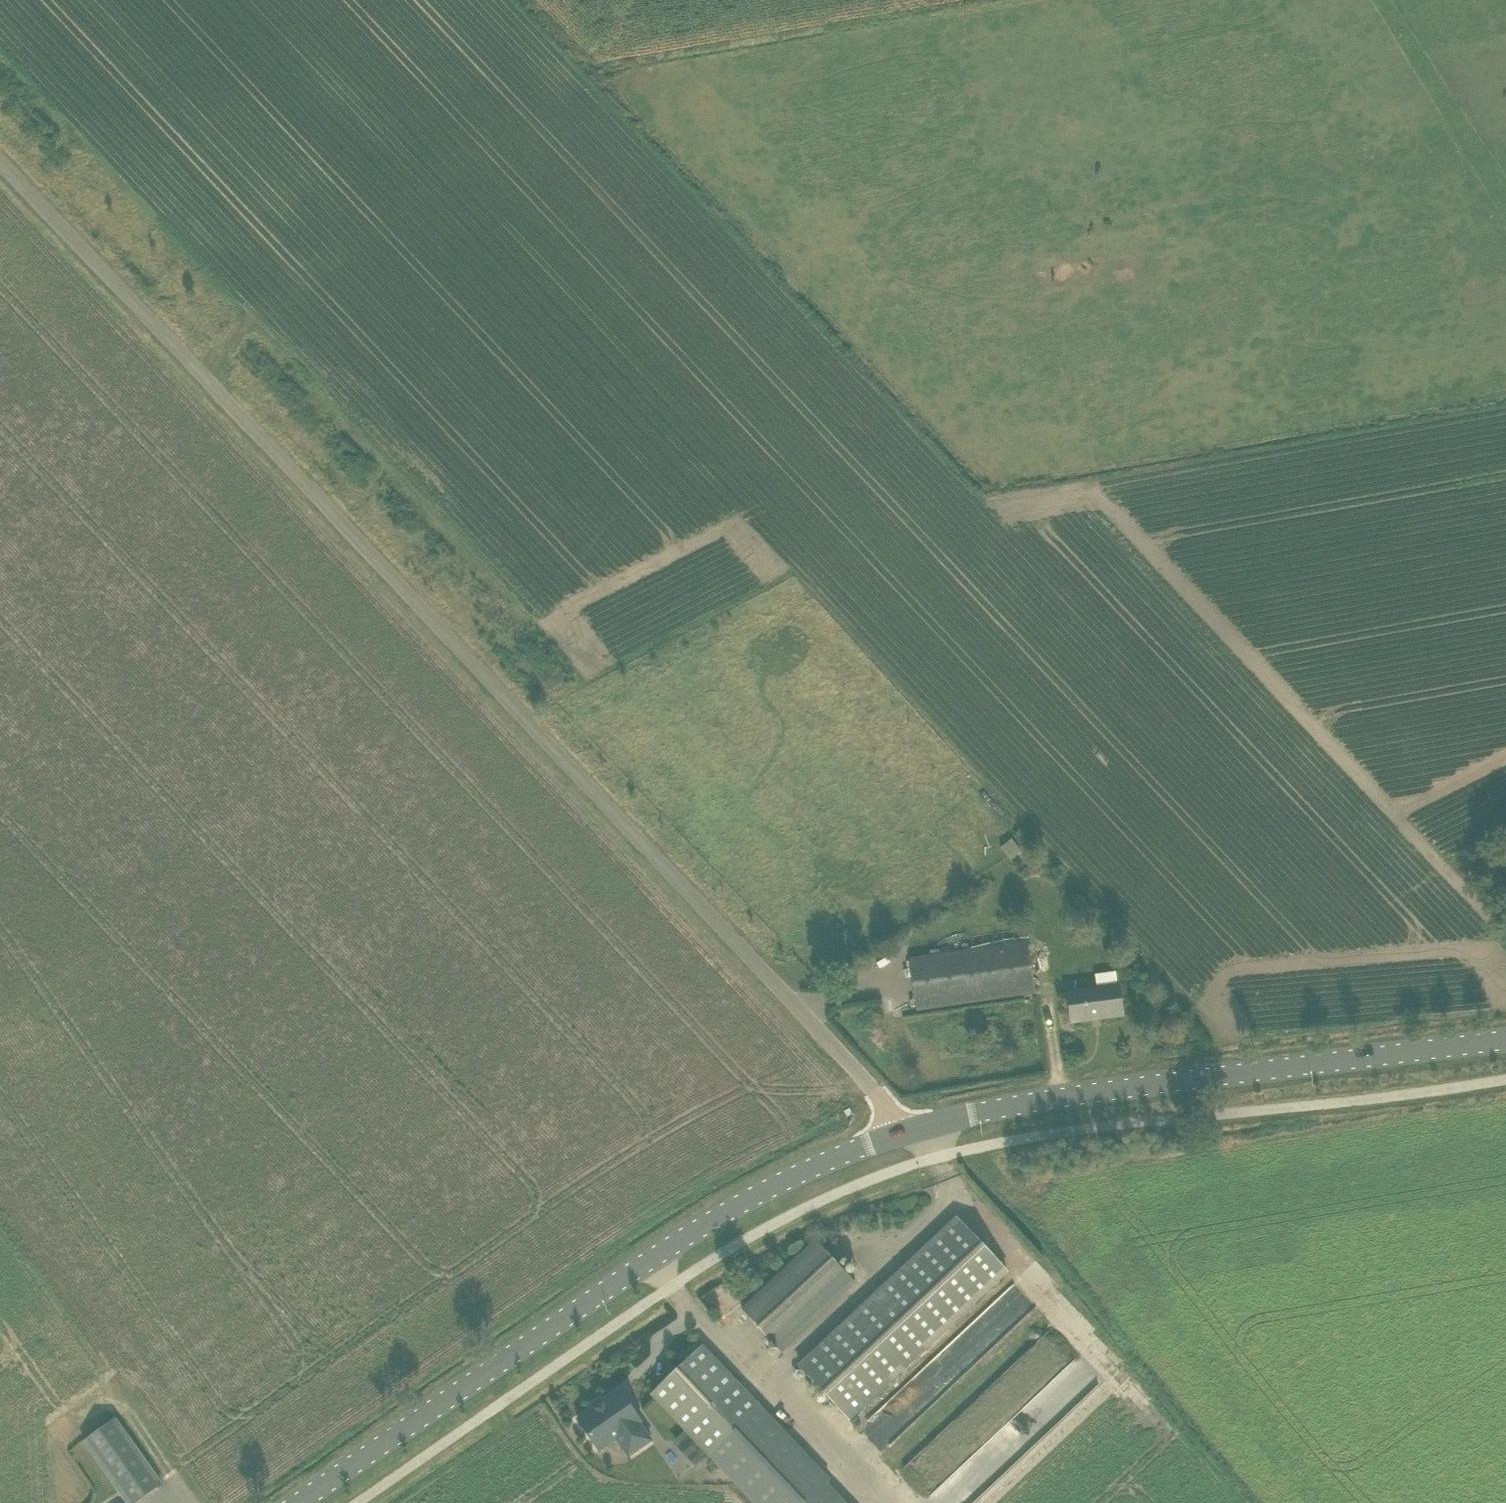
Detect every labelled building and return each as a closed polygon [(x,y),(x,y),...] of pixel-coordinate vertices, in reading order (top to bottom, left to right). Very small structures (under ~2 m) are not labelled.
[(916,1008),(1035,991),(1028,943),(909,960),(916,1008)] [(1122,1015),(1118,986),(1068,992),(1072,1022),(1122,1015)] [(850,1419),(1007,1271),(957,1218),(799,1366),(850,1419)] [(816,1240),(742,1310),(775,1346),(850,1276),(816,1240)] [(834,1486),(702,1346),(652,1394),(754,1502),(841,1502),(829,1490),(834,1486)] [(971,1501),(1100,1381),(1074,1354),(1039,1386),(1016,1361),(905,1465),(927,1488),(944,1472),(971,1501)] [(618,1390),(576,1418),(599,1450),(616,1438),(628,1454),(650,1439),(639,1422),(641,1420),(618,1390)] [(127,1502),(132,1502),(161,1483),(119,1420),(85,1443),(127,1502)]
